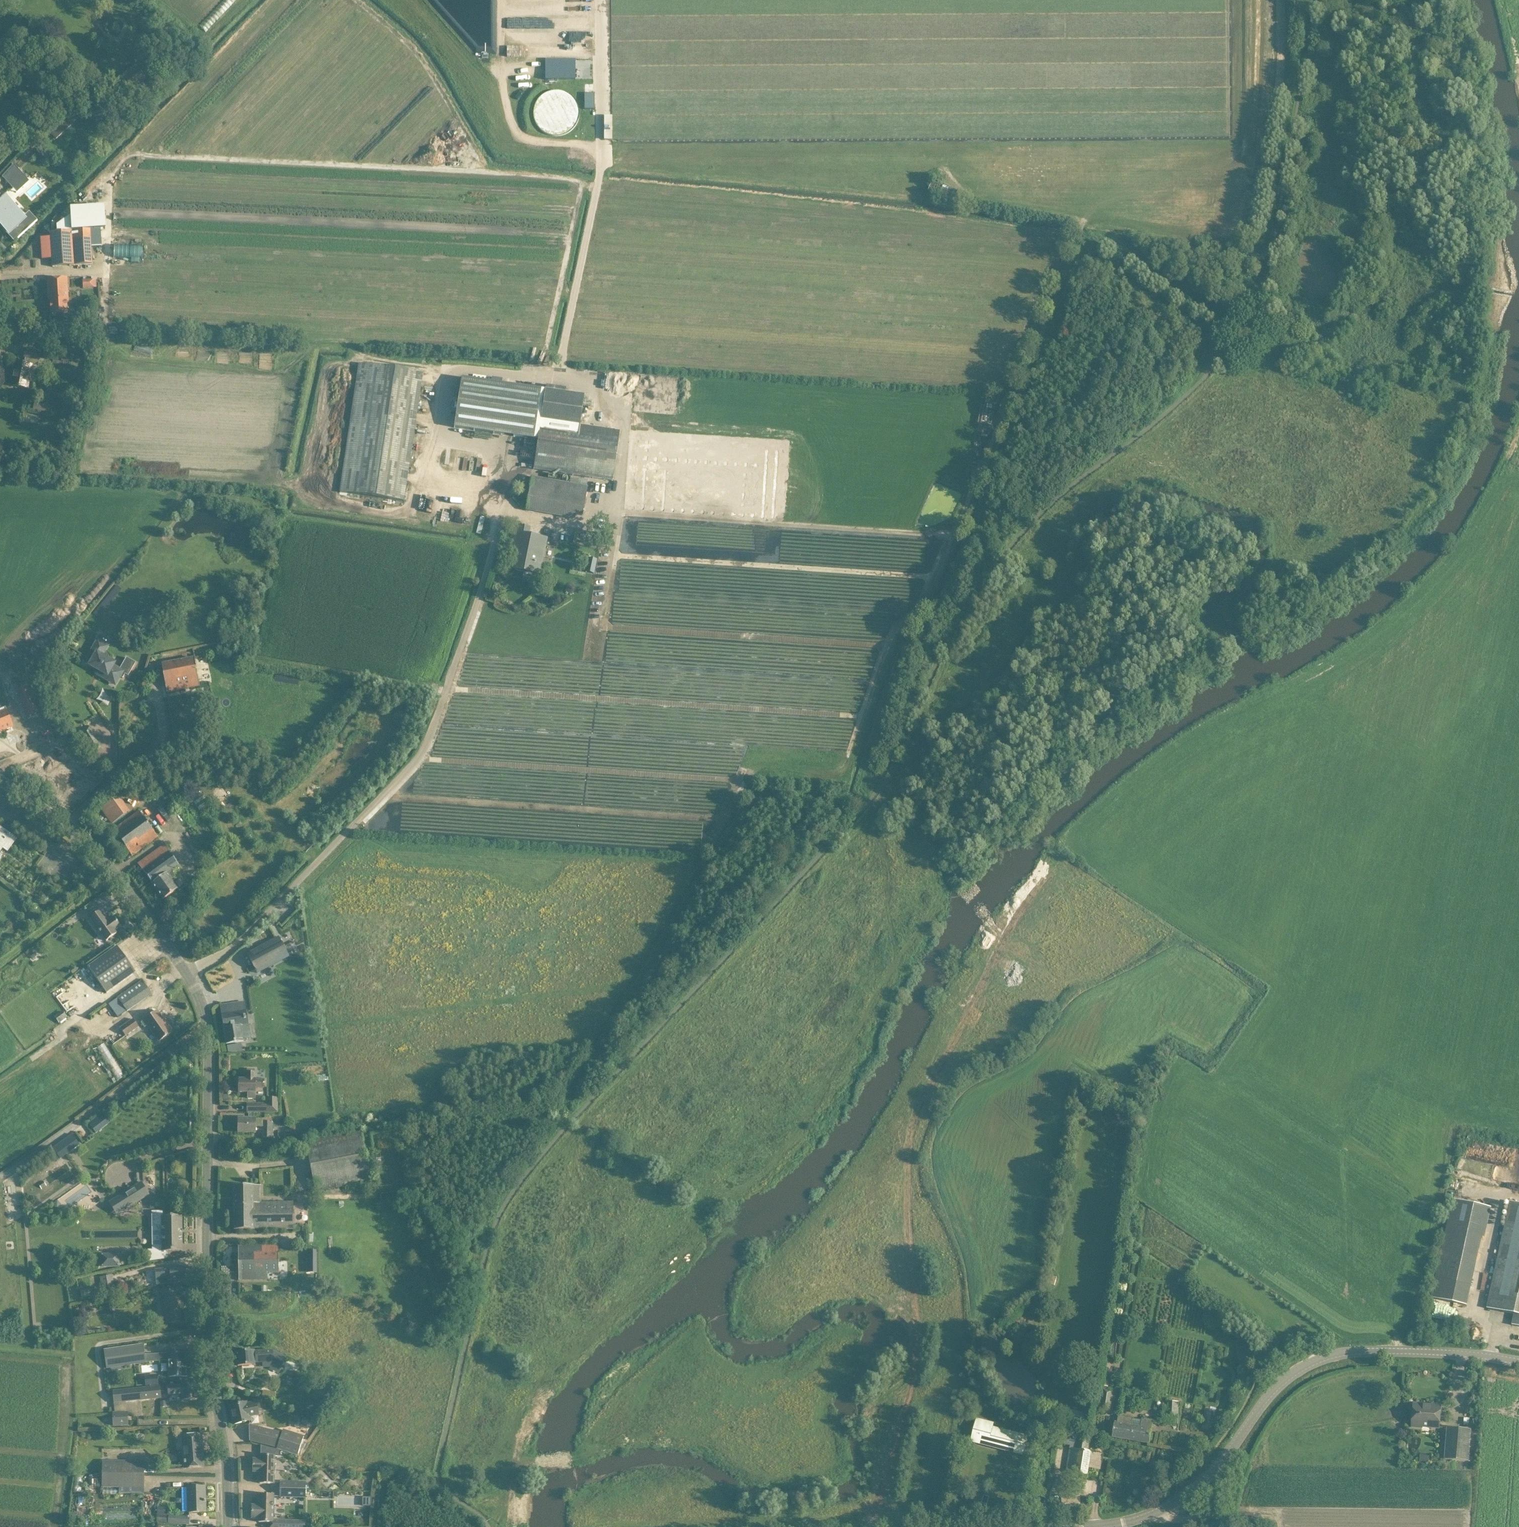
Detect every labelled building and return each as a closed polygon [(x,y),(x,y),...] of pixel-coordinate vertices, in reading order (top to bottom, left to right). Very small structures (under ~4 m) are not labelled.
[(575,80),(575,60),(545,60),(545,80),(575,80)] [(584,110),(594,110),(594,94),(584,94),(584,110)] [(65,118),(50,133),(56,140),(82,115),(73,106),(63,116),(65,118)] [(442,129),(426,140),(433,149),(448,139),(442,129)] [(52,157),(41,147),(37,151),(47,162),(52,157)] [(305,168),(305,157),(287,156),(287,168),(305,168)] [(24,176),(15,165),(2,177),(12,187),(24,176)] [(280,195),(280,184),(262,184),(262,195),(280,195)] [(1,197),(0,197),(0,223),(10,234),(11,232),(18,239),(37,221),(37,220),(36,221),(32,216),(30,215),(24,220),(6,200),(5,202),(1,197)] [(101,230),(50,233),(53,267),(93,265),(91,247),(102,246),(101,230)] [(98,280),(98,270),(85,271),(85,281),(98,280)] [(51,314),(61,314),(67,313),(67,303),(69,303),(68,278),(47,279),(49,301),(50,300),(51,314)] [(42,350),(43,343),(27,342),(26,349),(42,350)] [(28,389),(32,365),(38,366),(41,352),(26,349),(24,358),(26,358),(24,364),(14,362),(10,385),(18,387),(20,388),(20,387),(28,389)] [(71,355),(61,354),(61,353),(46,350),(45,359),(54,360),(54,358),(59,359),(59,361),(64,362),(64,360),(70,361),(71,355)] [(359,363),(340,492),(404,502),(422,373),(359,363)] [(810,373),(807,383),(819,386),(821,376),(810,373)] [(461,378),(454,427),(538,439),(533,470),(613,481),(620,432),(580,426),(584,396),(566,393),(566,388),(546,384),(545,390),(461,378)] [(884,390),(884,380),(873,380),(873,390),(884,390)] [(50,404),(51,397),(36,396),(36,402),(50,404)] [(979,425),(992,427),(997,399),(983,397),(979,425)] [(33,411),(50,413),(51,405),(34,403),(33,411)] [(793,464),(793,475),(801,476),(801,465),(793,464)] [(448,483),(449,477),(437,475),(436,481),(448,483)] [(568,482),(569,481),(570,480),(570,478),(569,476),(568,475),(567,475),(566,475),(564,475),(563,476),(562,478),(562,479),(562,480),(563,481),(563,482),(564,483),(565,483),(567,483),(568,482)] [(528,498),(526,510),(572,518),(573,514),(582,516),(587,487),(586,487),(588,480),(571,477),(570,484),(532,477),(530,490),(526,489),(524,498),(528,498)] [(523,577),(533,579),(534,573),(540,574),(547,539),(528,535),(529,528),(517,526),(512,551),(518,553),(515,568),(513,568),(512,569),(524,571),(523,577)] [(97,674),(110,682),(112,678),(117,681),(123,672),(113,666),(114,663),(101,655),(106,646),(98,641),(88,658),(93,661),(90,665),(99,671),(97,674)] [(194,658),(162,664),(167,692),(200,686),(194,658)] [(30,686),(19,690),(25,705),(22,706),(27,717),(40,712),(30,686)] [(13,727),(7,712),(0,715),(0,732),(13,727)] [(101,745),(89,726),(77,734),(89,753),(101,745)] [(213,789),(223,784),(220,779),(211,784),(213,789)] [(201,800),(210,795),(204,786),(195,791),(201,800)] [(118,800),(103,810),(113,824),(127,814),(118,800)] [(113,830),(132,856),(158,837),(139,811),(113,830)] [(3,848),(7,851),(16,839),(17,839),(0,826),(0,852),(3,848)] [(178,889),(173,882),(185,874),(164,845),(138,864),(152,884),(164,900),(178,889)] [(197,891),(201,898),(206,895),(201,888),(197,891)] [(106,941),(117,934),(115,931),(121,927),(114,917),(108,922),(100,911),(90,918),(106,941)] [(66,934),(71,940),(76,937),(72,930),(66,934)] [(279,937),(247,954),(257,973),(289,956),(279,937)] [(117,946),(88,967),(107,993),(136,972),(117,946)] [(248,969),(243,970),(248,994),(253,993),(248,969)] [(142,981),(108,1005),(118,1018),(152,994),(142,981)] [(261,988),(270,1005),(275,1002),(266,985),(261,988)] [(233,1013),(232,1003),(221,1005),(223,1014),(221,1015),(226,1044),(244,1041),(241,1026),(249,1025),(249,1024),(246,1024),(245,1020),(246,1020),(245,1016),(244,1012),(247,1011),(246,1010),(233,1013)] [(147,1025),(159,1042),(172,1033),(157,1011),(141,1022),(144,1027),(147,1025)] [(120,1028),(125,1036),(138,1027),(133,1019),(120,1028)] [(255,1079),(255,1073),(246,1073),(246,1079),(239,1079),(239,1092),(248,1092),(248,1099),(255,1099),(255,1087),(264,1088),(264,1080),(255,1079)] [(260,1112),(278,1112),(278,1098),(267,1098),(267,1104),(260,1104),(260,1112)] [(89,1124),(96,1133),(110,1122),(102,1113),(89,1124)] [(262,1139),(272,1139),(272,1122),(262,1122),(262,1119),(238,1119),(238,1132),(255,1133),(255,1127),(262,1127),(262,1139)] [(62,1149),(82,1134),(74,1123),(54,1138),(62,1149)] [(315,1192),(370,1181),(361,1132),(306,1143),(315,1192)] [(142,1183),(117,1198),(125,1210),(149,1195),(142,1183)] [(234,1207),(235,1230),(294,1229),(293,1202),(255,1203),(255,1196),(264,1196),(263,1186),(243,1186),(234,1186),(234,1207)] [(1431,1298),(1467,1305),(1488,1207),(1453,1199),(1431,1298)] [(1487,1308),(1514,1314),(1512,1325),(1518,1326),(1518,1203),(1510,1201),(1487,1308)] [(161,1227),(162,1252),(182,1252),(182,1216),(162,1217),(162,1212),(152,1212),(152,1227),(161,1227)] [(278,1246),(238,1246),(239,1280),(267,1280),(267,1274),(278,1273),(278,1246)] [(102,1266),(119,1266),(118,1255),(102,1255),(102,1266)] [(156,1270),(157,1285),(171,1283),(171,1281),(185,1279),(183,1267),(156,1270)] [(112,1275),(100,1278),(102,1294),(115,1292),(112,1275)] [(164,1296),(166,1323),(182,1322),(181,1306),(183,1306),(182,1298),(176,1298),(175,1290),(164,1291),(164,1296)] [(1473,1315),(1467,1314),(1463,1335),(1469,1337),(1473,1315)] [(104,1350),(106,1368),(111,1368),(123,1366),(145,1363),(143,1345),(104,1350)] [(237,1352),(238,1366),(253,1365),(253,1363),(262,1363),(263,1368),(270,1367),(269,1369),(279,1374),(286,1357),(272,1350),(237,1352)] [(168,1353),(169,1377),(186,1376),(185,1353),(168,1353)] [(289,1360),(286,1366),(300,1372),(302,1367),(289,1360)] [(148,1375),(162,1374),(162,1367),(147,1367),(148,1375)] [(146,1378),(145,1377),(146,1385),(153,1384),(153,1376),(146,1378)] [(198,1398),(196,1383),(168,1386),(169,1395),(182,1394),(182,1400),(198,1398)] [(127,1425),(126,1402),(161,1399),(160,1386),(113,1390),(115,1413),(113,1413),(113,1426),(127,1425)] [(1097,1411),(1112,1413),(1115,1389),(1101,1387),(1097,1411)] [(1076,1401),(1075,1409),(1088,1410),(1089,1402),(1076,1401)] [(230,1406),(234,1424),(250,1421),(249,1416),(257,1415),(255,1403),(247,1405),(246,1403),(230,1406)] [(1412,1427),(1439,1428),(1441,1406),(1414,1404),(1412,1427)] [(1178,1424),(1179,1407),(1165,1406),(1164,1423),(1178,1424)] [(993,1426),(994,1423),(976,1418),(970,1440),(1024,1454),(1029,1435),(993,1426)] [(1126,1424),(1115,1423),(1113,1436),(1149,1443),(1153,1421),(1142,1419),(1142,1420),(1127,1418),(1126,1424)] [(298,1455),(299,1452),(304,1436),(283,1430),(282,1433),(250,1426),(250,1440),(278,1447),(277,1449),(298,1455)] [(1447,1427),(1445,1459),(1469,1461),(1471,1429),(1447,1427)] [(1061,1432),(1059,1444),(1071,1445),(1072,1433),(1061,1432)] [(183,1436),(185,1468),(201,1467),(200,1451),(202,1451),(201,1435),(183,1436)] [(1077,1435),(1075,1449),(1088,1451),(1090,1437),(1077,1435)] [(1103,1459),(1106,1443),(1095,1441),(1092,1457),(1103,1459)] [(274,1484),(275,1456),(281,1457),(281,1451),(262,1445),(262,1456),(261,1455),(260,1459),(253,1459),(252,1472),(260,1472),(260,1483),(274,1484)] [(1066,1472),(1088,1475),(1091,1451),(1070,1448),(1066,1472)] [(103,1475),(145,1476),(145,1461),(103,1461),(103,1475)] [(145,1486),(145,1476),(103,1475),(95,1475),(95,1486),(119,1486),(119,1494),(145,1494),(145,1486)] [(280,1489),(306,1490),(306,1482),(280,1482),(280,1489)] [(189,1487),(189,1512),(205,1512),(205,1487),(189,1487)] [(306,1498),(306,1490),(280,1489),(280,1497),(306,1498)] [(273,1521),(274,1495),(260,1494),(259,1506),(252,1505),(251,1518),(259,1519),(259,1522),(270,1523),(270,1526),(305,1526),(305,1521),(273,1521)] [(363,1497),(363,1506),(372,1506),(372,1498),(363,1497)] [(170,1514),(169,1504),(159,1504),(160,1514),(170,1514)] [(190,1526),(191,1517),(170,1516),(169,1524),(190,1526)]
